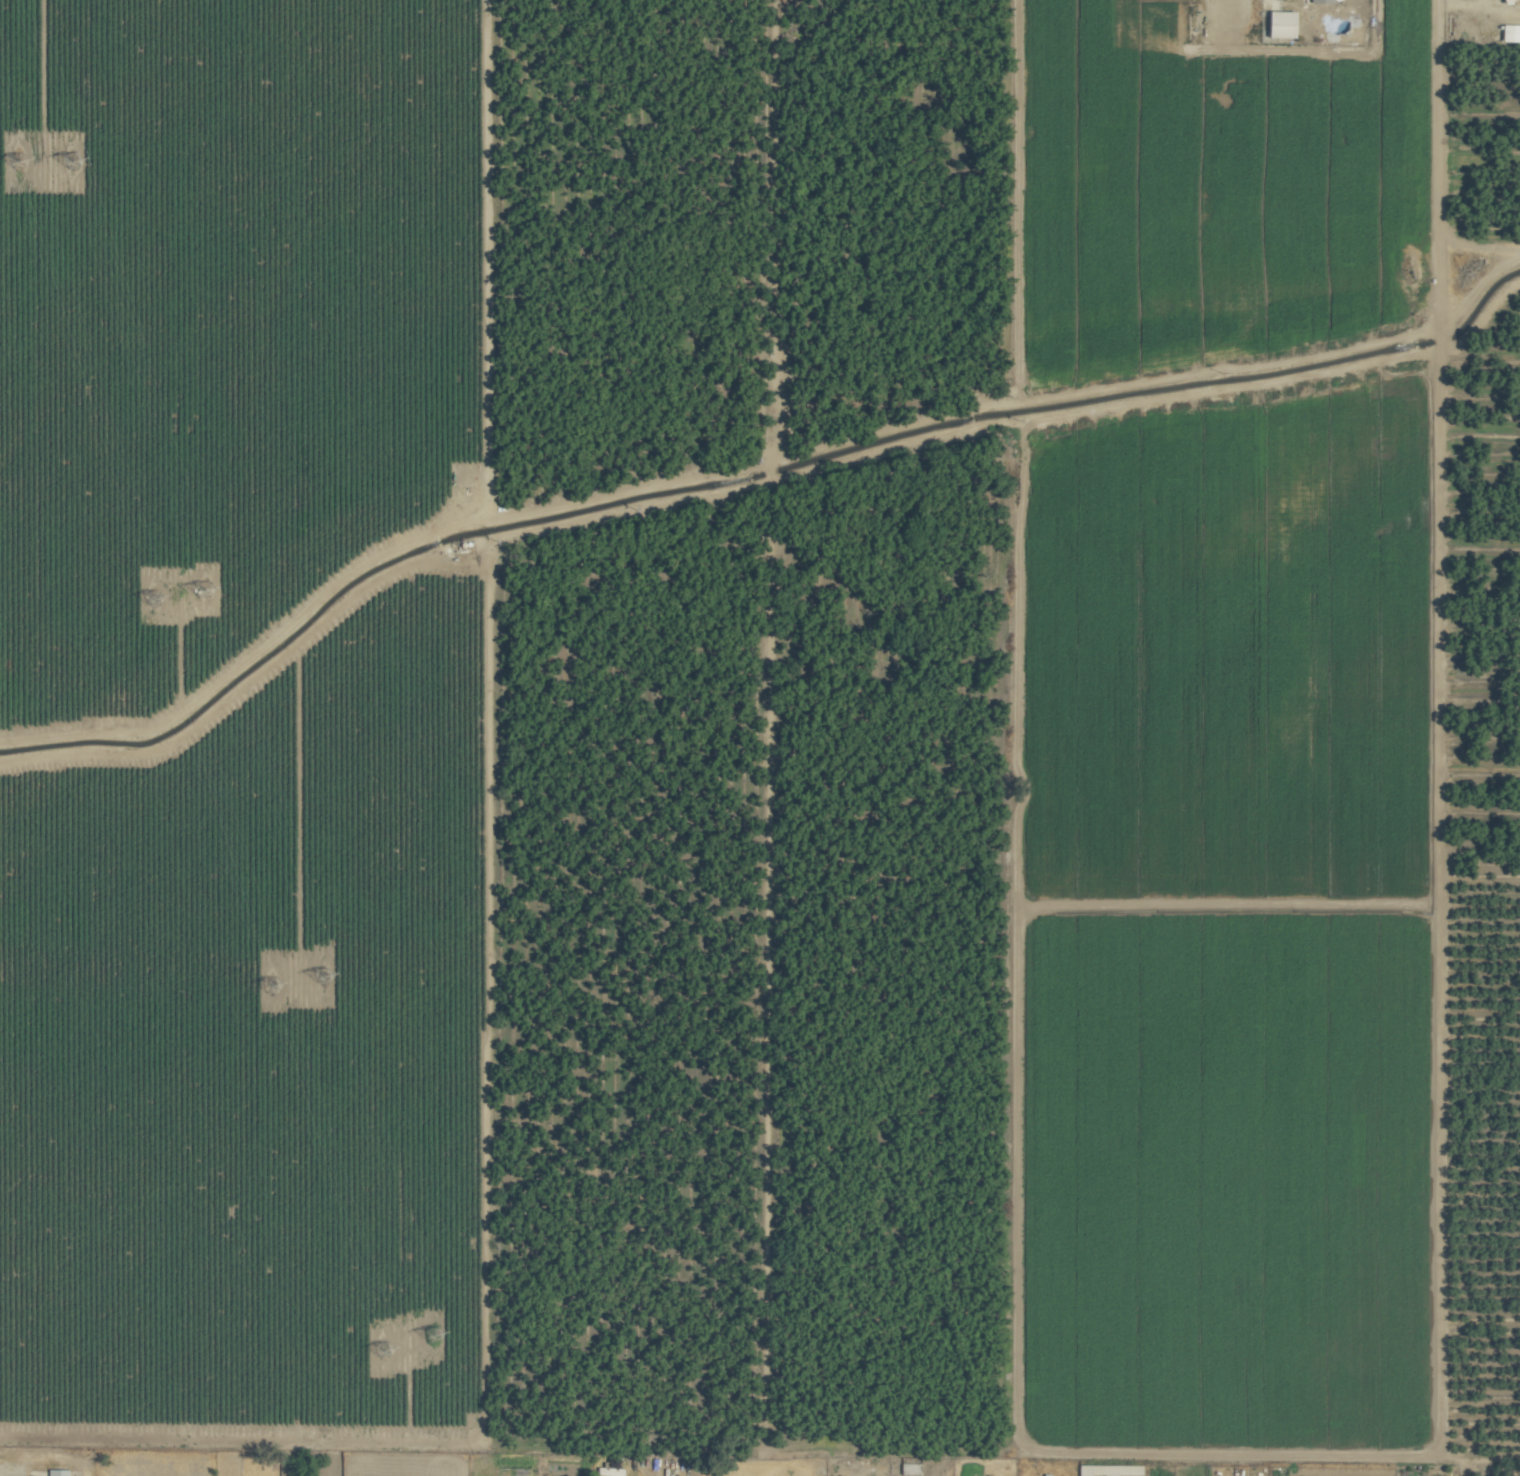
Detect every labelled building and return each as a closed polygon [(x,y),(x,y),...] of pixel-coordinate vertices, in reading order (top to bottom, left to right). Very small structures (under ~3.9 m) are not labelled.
[(1263,39),(1290,39),(1290,13),(1263,13),(1263,39)] [(1519,43),(1519,26),(1498,26),(1498,43),(1519,43)] [(1128,1475),(1138,1475),(1139,1467),(1106,1466),(1106,1475),(1128,1475)] [(596,1475),(620,1475),(621,1470),(594,1467),(593,1475),(596,1475)]
